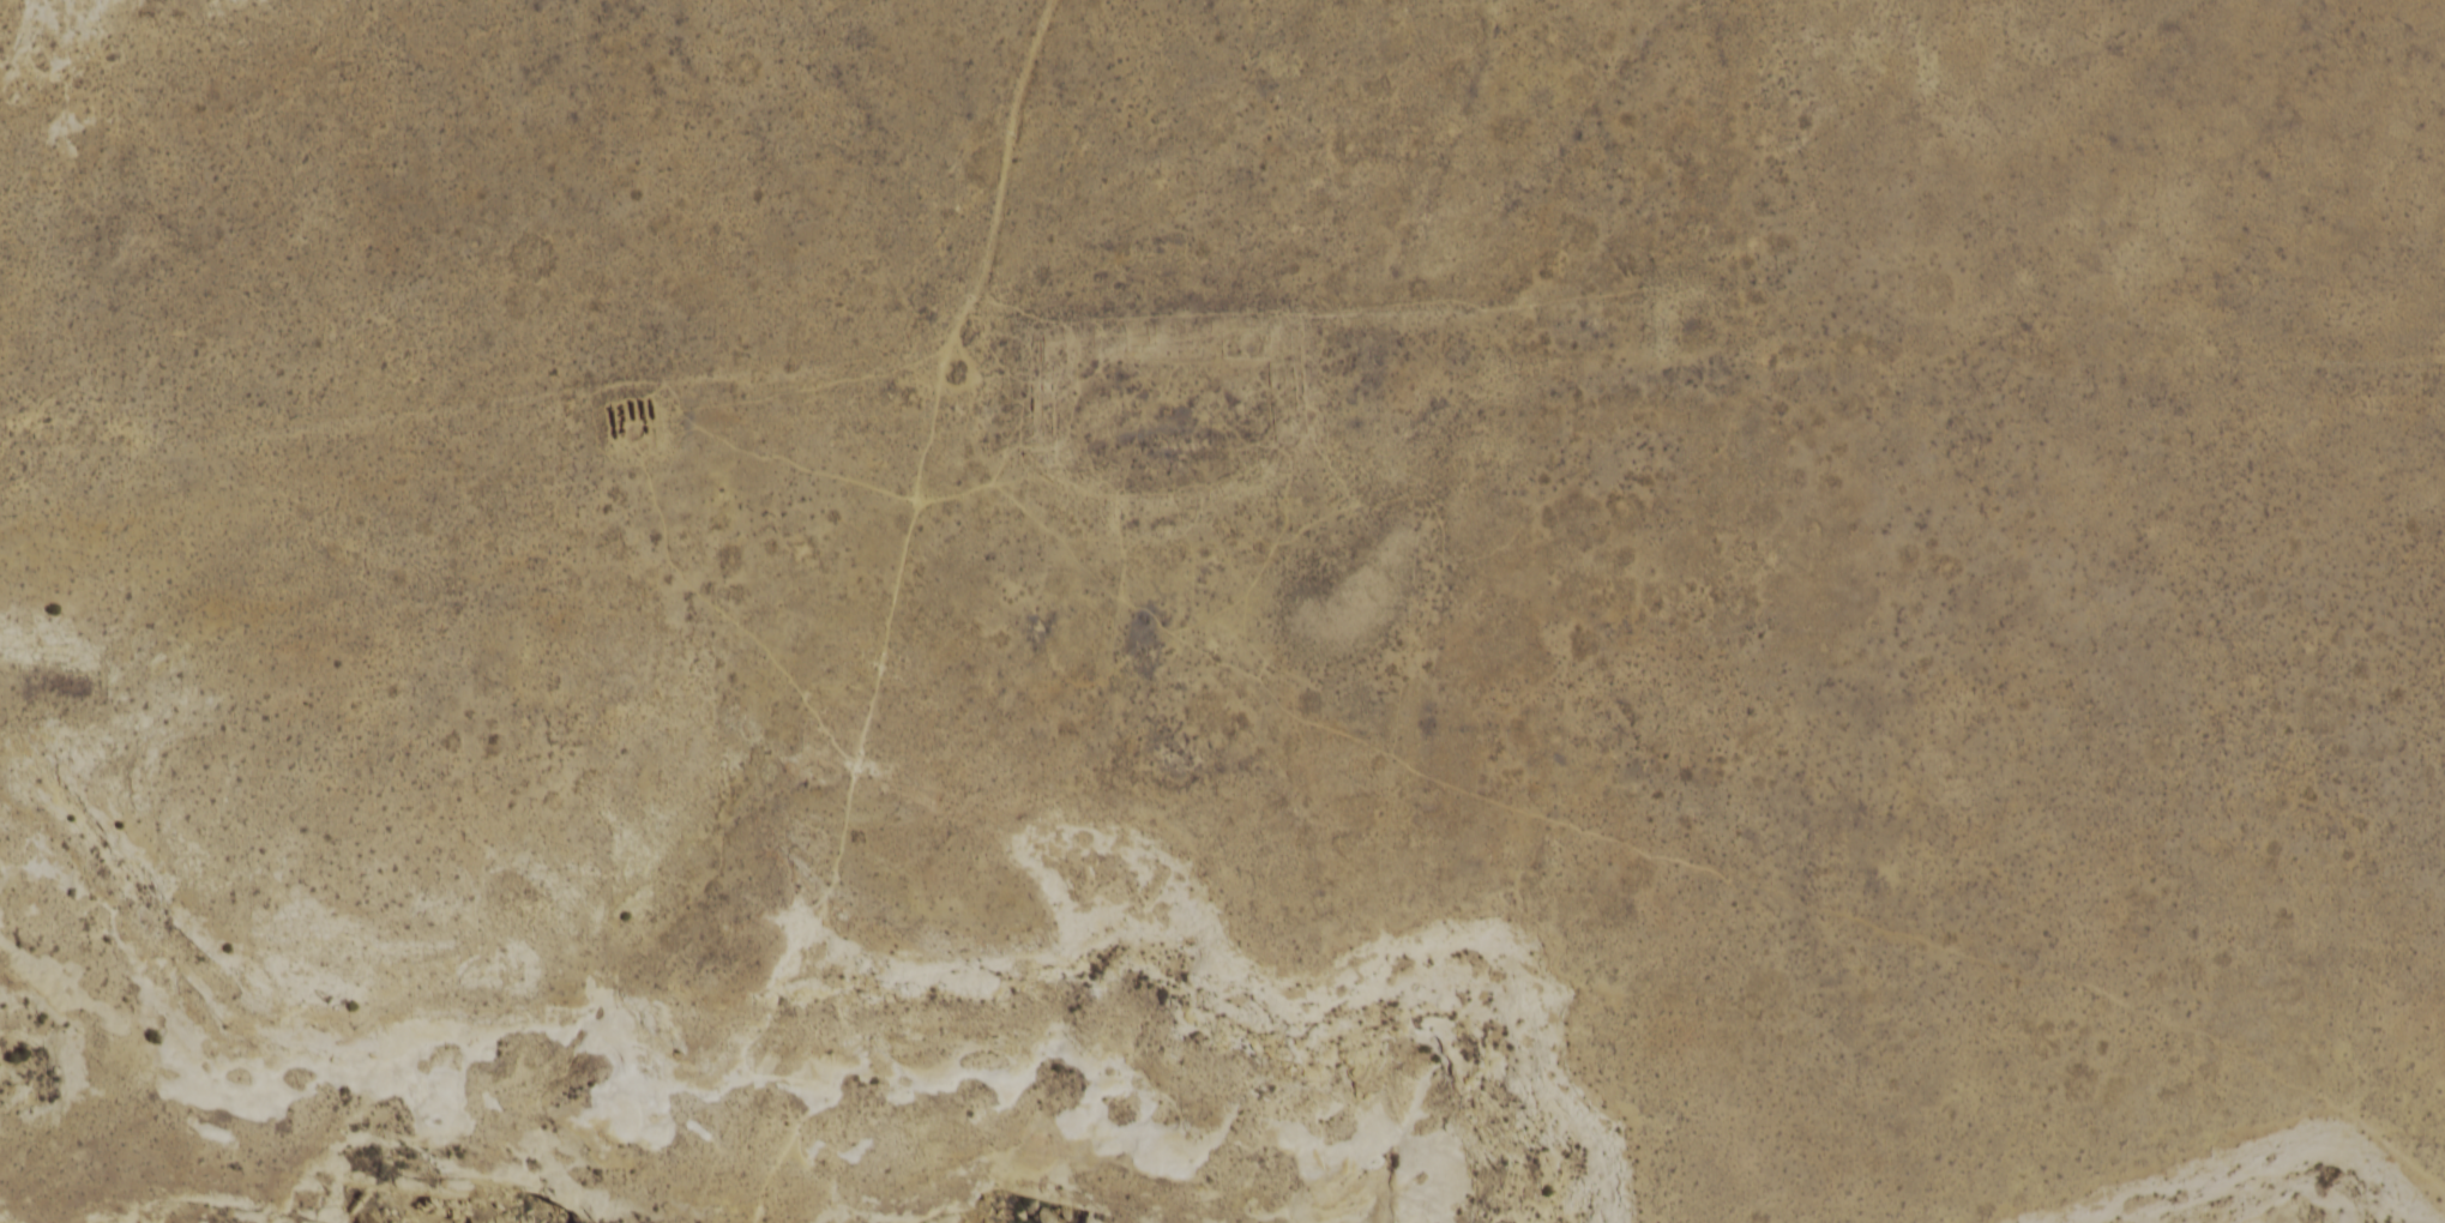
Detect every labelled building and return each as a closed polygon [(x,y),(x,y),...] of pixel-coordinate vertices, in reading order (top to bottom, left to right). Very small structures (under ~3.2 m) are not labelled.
[(625,440),(622,439),(620,436),(620,433),(620,430),(621,427),(624,424),(626,423),(628,423),(632,423),(634,424),(637,427),(638,429),(638,433),(638,436),(636,439),(633,440),(631,441),(627,441),(625,440)]
